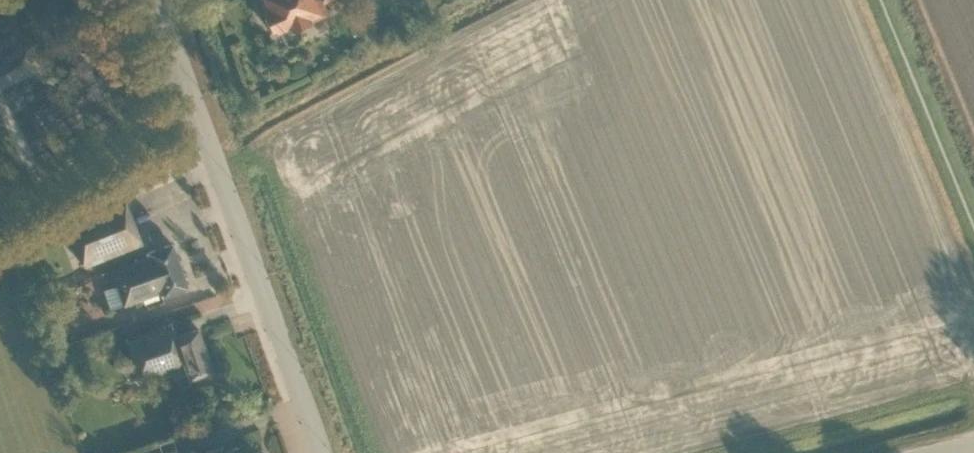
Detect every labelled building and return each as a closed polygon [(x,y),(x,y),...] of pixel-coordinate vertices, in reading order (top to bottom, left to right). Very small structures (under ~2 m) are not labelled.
[(271,30),(279,26),(287,41),(296,42),(302,35),(296,24),(326,11),(321,0),(258,0),(271,30)] [(124,194),(64,218),(83,266),(142,242),(124,194)] [(160,289),(161,294),(186,285),(171,242),(146,250),(147,254),(111,267),(117,283),(123,302),(160,289)] [(123,302),(117,283),(104,288),(110,306),(123,302)] [(217,293),(201,298),(204,309),(221,305),(217,293)] [(197,327),(173,335),(168,322),(125,337),(140,379),(184,363),(189,377),(212,369),(197,327)] [(238,444),(223,449),(221,444),(205,449),(206,452),(242,452),(238,444)]
